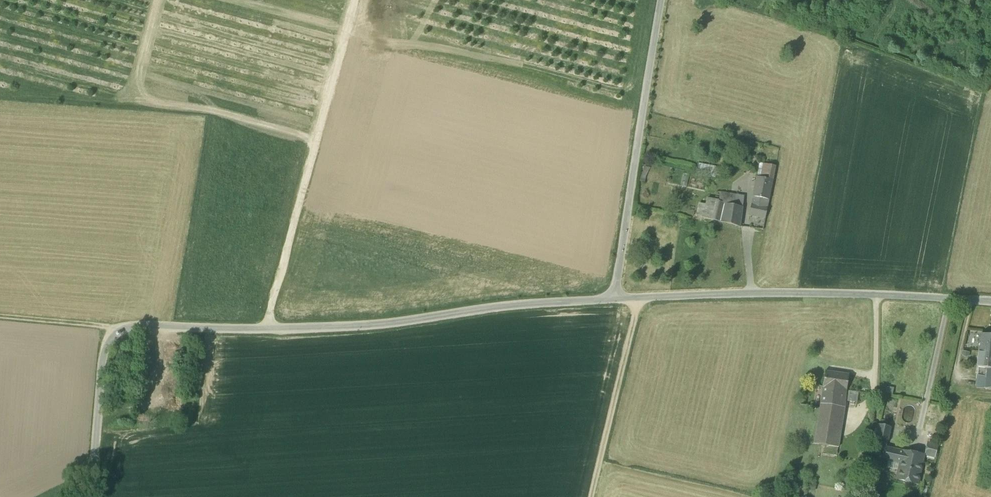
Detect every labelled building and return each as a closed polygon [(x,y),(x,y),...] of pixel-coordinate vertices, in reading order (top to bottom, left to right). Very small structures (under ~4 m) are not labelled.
[(766,165),(763,179),(773,181),(775,167),(766,165)] [(698,174),(716,177),(717,169),(699,166),(698,174)] [(753,197),(769,200),(773,181),(763,179),(756,178),(753,197)] [(720,193),(719,201),(719,204),(722,204),(742,208),(744,197),(720,193)] [(720,222),(722,204),(719,204),(719,201),(700,197),(696,216),(720,222)] [(753,197),(751,204),(767,207),(769,200),(753,197)] [(720,222),(740,228),(742,208),(722,204),(720,222)] [(765,219),(767,207),(751,204),(749,215),(765,219)] [(978,353),(990,355),(990,336),(980,335),(978,353)] [(978,353),(976,368),(978,368),(985,369),(990,369),(990,355),(978,353)] [(985,369),(984,371),(978,370),(976,388),(990,390),(990,369),(985,369)] [(822,388),(823,388),(846,391),(849,375),(825,371),(822,388)] [(845,401),(846,391),(823,388),(821,403),(844,408),(845,401)] [(845,401),(857,402),(858,392),(846,391),(845,401)] [(816,433),(840,437),(844,408),(821,403),(816,433)] [(878,426),(876,438),(888,440),(890,428),(878,426)] [(814,444),(838,448),(840,437),(816,433),(814,444)] [(886,449),(888,440),(876,438),(874,446),(886,449)] [(924,456),(937,459),(940,446),(927,443),(924,456)] [(897,479),(917,484),(924,456),(902,452),(886,449),(884,459),(900,462),(897,479)]
